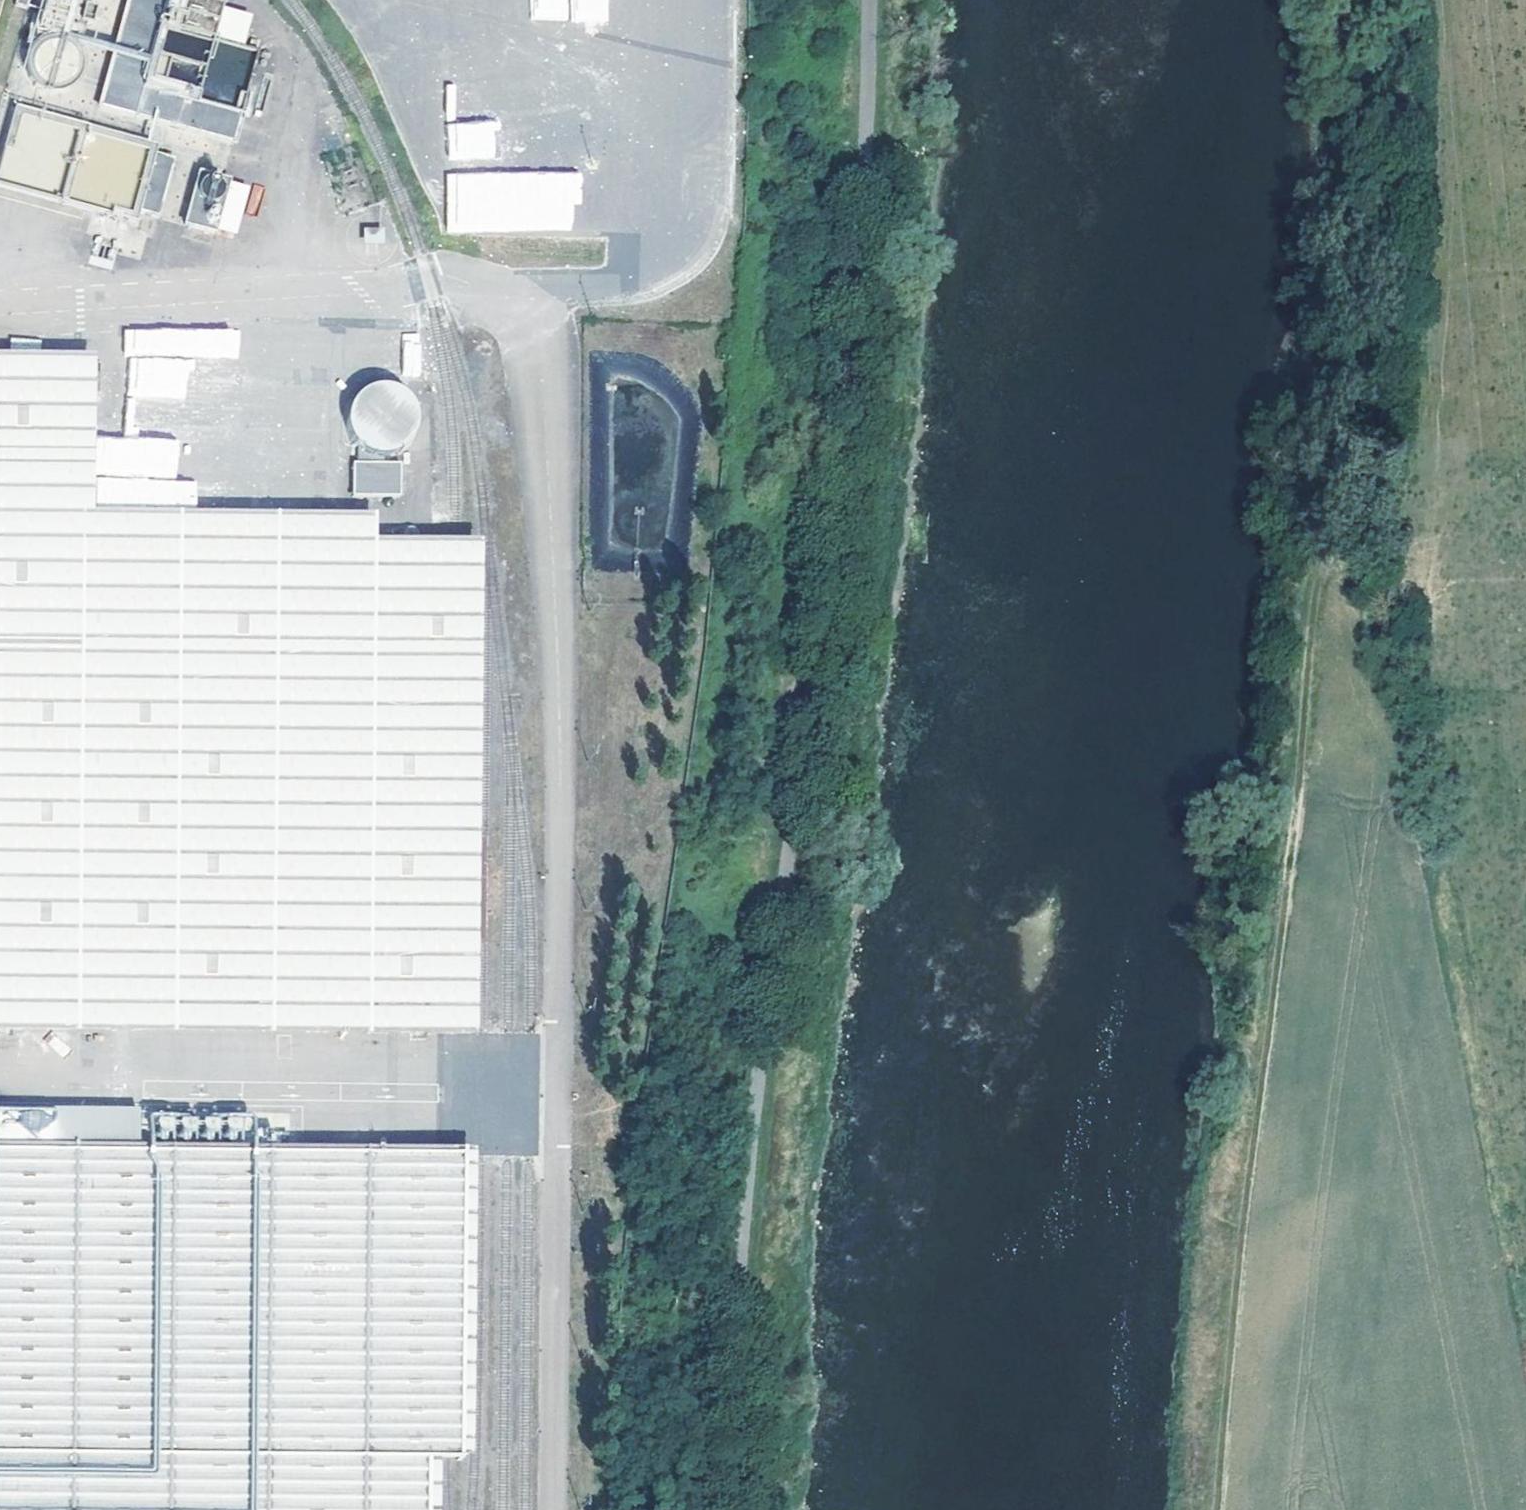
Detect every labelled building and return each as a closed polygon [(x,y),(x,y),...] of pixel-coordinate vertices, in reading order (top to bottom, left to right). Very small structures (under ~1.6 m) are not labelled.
[(110,104),(245,144),(271,51),(223,38),(230,6),(211,0),(140,0),(110,104)] [(531,22),(607,22),(607,0),(531,0),(531,22)] [(85,45),(91,21),(53,12),(35,70),(44,88),(56,96),(80,93),(87,82),(90,66),(89,53),(85,45)] [(276,72),(266,109),(275,112),(284,74),(276,72)] [(4,183),(145,223),(150,212),(170,217),(184,162),(165,157),(166,148),(26,108),(4,183)] [(494,121),(448,122),(448,159),(495,159),(494,121)] [(446,172),(447,231),(578,229),(577,170),(446,172)] [(239,183),(210,176),(195,227),(224,234),(239,183)] [(187,396),(187,357),(240,357),(240,328),(127,329),(128,396),(187,396)] [(474,700),(475,546),(87,540),(88,362),(0,361),(0,1022),(52,1022),(468,1023),(474,700)] [(353,384),(355,494),(402,493),(402,456),(415,456),(414,383),(353,384)] [(326,1026),(326,1040),(367,1040),(367,1027),(326,1026)] [(429,1462),(459,1461),(461,1263),(462,1156),(453,1156),(341,1150),(137,1148),(137,1111),(0,1110),(0,1509),(429,1509),(429,1462)]
